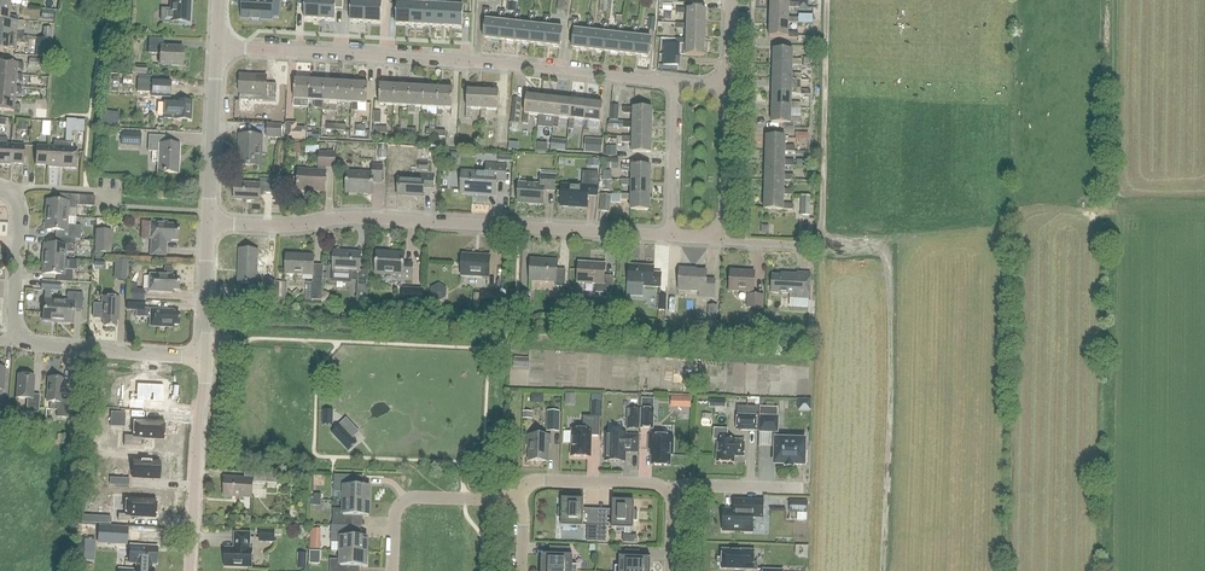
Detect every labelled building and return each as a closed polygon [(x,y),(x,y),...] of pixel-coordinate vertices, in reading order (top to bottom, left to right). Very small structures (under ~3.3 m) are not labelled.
[(171,21),(190,22),(190,0),(172,0),(171,10),(163,9),(163,21),(171,21)] [(242,17),(251,17),(251,20),(260,21),(260,18),(269,18),(271,0),(243,0),(242,17)] [(299,4),(305,4),(304,19),(319,20),(321,0),(299,0),(299,4)] [(319,20),(335,21),(335,9),(343,10),(343,0),(321,0),(319,20)] [(565,11),(566,0),(558,0),(557,10),(565,11)] [(607,12),(608,0),(600,0),(599,11),(607,12)] [(508,11),(516,12),(516,2),(509,1),(508,11)] [(397,3),(396,25),(411,26),(412,4),(397,3)] [(673,3),(663,3),(663,10),(672,11),(673,3)] [(412,4),(411,26),(423,26),(424,4),(412,4)] [(424,4),(423,26),(435,27),(436,5),(424,4)] [(17,21),(17,16),(9,16),(10,6),(0,5),(0,20),(17,21)] [(436,5),(435,27),(446,28),(448,6),(436,5)] [(350,6),(348,27),(364,28),(365,7),(350,6)] [(448,6),(446,28),(462,28),(463,7),(448,6)] [(365,7),(364,28),(379,29),(380,8),(365,7)] [(789,17),(789,7),(770,7),(770,21),(789,22),(799,22),(799,18),(789,17)] [(687,24),(706,24),(706,9),(677,8),(677,13),(687,14),(687,24)] [(54,10),(42,9),(41,19),(53,20),(54,10)] [(484,9),(483,20),(485,21),(483,39),(499,40),(501,22),(498,22),(488,20),(490,10),(484,9)] [(499,11),(498,22),(501,22),(499,40),(514,42),(516,23),(513,23),(504,22),(505,11),(499,11)] [(515,12),(513,23),(516,23),(514,42),(529,44),(531,25),(529,25),(519,24),(520,13),(515,12)] [(530,14),(529,25),(531,25),(529,44),(544,45),(547,27),(544,27),(534,25),(535,15),(530,14)] [(612,15),(611,22),(621,23),(622,16),(612,15)] [(545,16),(544,27),(547,27),(544,45),(560,47),(562,29),(549,27),(551,16),(545,16)] [(656,18),(649,17),(648,29),(655,30),(656,18)] [(573,19),(572,31),(574,31),(572,49),(588,50),(590,32),(587,31),(577,30),(579,19),(573,19)] [(23,36),(24,31),(16,30),(17,21),(0,20),(0,34),(23,36)] [(588,20),(587,31),(590,32),(588,50),(603,52),(605,33),(602,33),(593,32),(594,21),(588,20)] [(789,22),(770,21),(770,37),(798,38),(798,33),(788,32),(789,22)] [(603,22),(602,33),(605,33),(603,52),(618,54),(620,35),(617,35),(608,34),(609,23),(603,22)] [(687,29),(687,39),(705,39),(706,24),(687,24),(677,23),(677,28),(687,29)] [(618,24),(617,35),(620,35),(618,54),(634,55),(636,37),(632,36),(623,35),(624,24),(618,24)] [(634,26),(632,36),(636,37),(634,55),(649,57),(651,38),(638,37),(639,26),(634,26)] [(42,38),(50,38),(51,28),(43,27),(42,38)] [(23,36),(0,34),(0,49),(15,51),(15,41),(25,42),(25,37),(23,36)] [(37,38),(35,55),(48,56),(49,39),(37,38)] [(182,65),(183,48),(163,47),(163,39),(149,38),(149,53),(160,53),(159,64),(182,65)] [(705,39),(687,39),(677,38),(676,44),(664,43),(663,65),(658,65),(658,70),(678,71),(678,66),(680,66),(680,55),(705,56),(705,39)] [(802,65),(803,59),(792,59),(793,50),(774,50),(774,64),(792,65),(802,65)] [(132,73),(146,74),(146,66),(134,65),(135,59),(127,58),(127,63),(125,63),(125,69),(132,69),(132,73)] [(16,81),(22,81),(22,75),(16,74),(17,69),(23,70),(23,63),(17,63),(0,61),(0,78),(16,79),(16,81)] [(792,73),(792,65),(774,64),(773,78),(792,79),(802,79),(802,74),(792,73)] [(275,100),(276,86),(266,86),(267,76),(240,75),(239,94),(264,95),(264,100),(275,100)] [(16,81),(16,79),(0,78),(0,94),(15,95),(15,93),(21,94),(21,87),(15,87),(16,81)] [(773,93),(792,94),(792,93),(801,94),(801,88),(792,88),(792,79),(773,78),(773,93)] [(150,97),(169,98),(170,80),(137,79),(136,92),(151,92),(150,97)] [(309,100),(310,81),(296,80),(294,107),(308,108),(309,100)] [(309,100),(324,101),(325,81),(310,81),(309,100)] [(325,81),(324,101),(323,110),(329,110),(330,102),(338,102),(339,82),(325,81)] [(338,102),(352,103),(353,83),(339,82),(338,102)] [(357,111),(357,103),(367,104),(368,84),(353,83),(352,103),(352,110),(357,111)] [(393,105),(394,86),(381,85),(380,105),(393,105)] [(393,105),(401,106),(408,106),(409,86),(394,86),(393,105)] [(414,113),(415,106),(422,107),(423,87),(409,86),(408,106),(407,113),(414,113)] [(427,107),(437,108),(438,88),(423,87),(422,107),(422,113),(427,114),(427,107)] [(443,108),(452,109),(453,89),(438,88),(437,108),(437,115),(443,115),(443,108)] [(471,109),(482,109),(483,90),(468,89),(466,118),(471,119),(471,109)] [(483,90),(482,109),(481,119),(486,119),(487,110),(498,110),(499,91),(483,90)] [(791,102),(792,94),(773,93),(772,108),(791,108),(809,108),(809,103),(791,102)] [(0,94),(0,110),(13,111),(20,112),(20,105),(14,105),(15,95),(0,94)] [(529,114),(540,115),(542,97),(527,95),(524,124),(528,124),(529,114)] [(544,116),(555,117),(557,99),(542,97),(540,115),(538,125),(543,126),(544,116)] [(513,99),(510,122),(519,123),(521,100),(513,99)] [(554,127),(559,127),(560,118),(570,119),(572,100),(557,99),(555,117),(554,127)] [(164,104),(158,103),(157,114),(163,115),(163,118),(190,120),(191,101),(175,101),(164,100),(164,104)] [(575,119),(585,121),(587,102),(572,100),(570,119),(569,129),(573,130),(575,119)] [(585,121),(584,130),(589,131),(590,121),(601,122),(603,104),(587,102),(585,121)] [(610,120),(618,120),(619,105),(611,105),(610,120)] [(633,122),(652,123),(652,108),(633,108),(624,108),(624,113),(633,113),(633,122)] [(791,108),(772,108),(772,122),(784,122),(794,123),(800,123),(800,117),(791,117),(791,108)] [(406,134),(406,128),(407,121),(401,120),(401,128),(397,128),(397,134),(406,134)] [(26,131),(26,122),(18,121),(17,131),(26,131)] [(306,140),(306,128),(297,127),(297,123),(287,122),(287,140),(306,140)] [(633,128),(633,137),(652,137),(652,123),(633,122),(609,122),(609,127),(633,128)] [(285,125),(267,124),(266,137),(285,138),(285,125)] [(121,132),(121,141),(140,142),(141,133),(121,132)] [(809,132),(796,132),(796,140),(808,140),(809,132)] [(261,166),(262,136),(240,135),(238,165),(261,166)] [(65,136),(65,142),(63,141),(61,168),(75,168),(76,148),(70,148),(71,137),(65,136)] [(159,162),(158,172),(178,173),(179,145),(164,144),(164,136),(149,136),(148,152),(152,152),(152,162),(159,162)] [(794,152),(794,146),(785,146),(785,137),(766,136),(766,151),(785,152),(794,152)] [(652,137),(633,137),(623,137),(623,142),(633,142),(633,152),(651,152),(652,137)] [(10,163),(11,144),(7,144),(7,138),(0,138),(0,164),(10,165),(10,163)] [(584,152),(602,153),(602,139),(585,138),(584,152)] [(47,167),(61,168),(63,141),(53,141),(53,147),(48,146),(47,165),(47,167)] [(548,144),(538,143),(537,151),(547,152),(548,144)] [(11,144),(10,163),(23,164),(24,145),(11,144)] [(378,159),(387,159),(388,144),(378,144),(378,159)] [(47,165),(48,146),(36,146),(35,165),(47,165)] [(605,156),(616,156),(617,146),(606,146),(605,156)] [(426,152),(437,152),(437,148),(413,148),(413,152),(419,152),(419,158),(426,158),(426,152)] [(784,160),(785,152),(766,151),(766,165),(784,166),(794,166),(794,161),(784,160)] [(335,168),(335,153),(320,153),(319,171),(298,169),(297,190),(325,191),(326,167),(335,168)] [(512,162),(513,154),(499,153),(498,161),(512,162)] [(618,158),(604,158),(604,169),(617,169),(618,158)] [(418,170),(428,171),(428,162),(419,161),(418,170)] [(504,181),(505,165),(487,164),(486,174),(461,172),(461,193),(495,195),(495,181),(504,181)] [(382,183),(383,166),(373,165),(372,174),(347,172),(346,192),(372,194),(373,182),(382,183)] [(784,175),(784,166),(766,165),(765,180),(784,181),(793,181),(793,175),(784,175)] [(631,180),(650,181),(650,166),(632,166),(622,166),(622,171),(632,171),(631,180)] [(554,191),(555,171),(542,171),(540,184),(519,182),(518,203),(544,204),(544,190),(554,191)] [(583,172),(582,181),(582,187),(562,186),(561,205),(587,207),(587,195),(597,195),(598,172),(583,172)] [(433,188),(434,175),(419,175),(419,179),(398,178),(397,195),(423,197),(423,188),(433,188)] [(282,194),(283,180),(260,179),(260,184),(235,183),(234,199),(260,201),(260,192),(282,194)] [(631,186),(631,195),(650,195),(650,181),(631,180),(622,180),(622,186),(631,186)] [(784,189),(784,181),(765,180),(765,194),(783,195),(793,195),(793,190),(784,189)] [(94,197),(77,196),(59,194),(58,201),(46,200),(45,215),(67,217),(67,208),(76,209),(76,206),(94,207),(94,197)] [(609,213),(611,195),(601,194),(599,212),(609,213)] [(621,203),(621,194),(611,194),(611,203),(621,203)] [(783,204),(783,195),(765,194),(764,209),(783,209),(793,209),(793,204),(783,204)] [(801,213),(811,214),(811,194),(802,194),(801,213)] [(631,195),(622,195),(621,200),(631,200),(631,209),(649,210),(650,195),(631,195)] [(79,239),(80,226),(75,226),(66,225),(67,217),(45,215),(44,230),(56,231),(56,238),(74,239),(79,239)] [(132,216),(131,224),(139,225),(140,217),(132,216)] [(150,222),(149,239),(151,239),(150,255),(165,256),(166,240),(178,241),(178,225),(167,225),(167,222),(150,222)] [(95,228),(94,252),(110,253),(111,229),(95,228)] [(42,259),(64,260),(65,252),(73,253),(74,239),(56,238),(55,245),(43,244),(42,259)] [(259,251),(238,250),(237,284),(257,285),(257,273),(261,273),(262,267),(258,266),(259,251)] [(334,252),(333,280),(350,281),(350,278),(350,276),(359,276),(360,271),(361,253),(334,252)] [(412,279),(413,264),(404,263),(404,255),(388,254),(388,253),(377,253),(376,273),(396,275),(397,279),(412,279)] [(314,256),(287,255),(286,274),(314,275),(313,299),(322,300),(322,284),(326,284),(327,274),(322,274),(323,265),(314,265),(314,256)] [(462,255),(461,274),(489,276),(490,257),(462,255)] [(128,263),(132,269),(139,265),(134,258),(128,263)] [(64,260),(42,259),(41,274),(57,275),(56,281),(71,282),(72,269),(75,270),(76,261),(64,260)] [(115,259),(113,279),(125,280),(126,260),(115,259)] [(565,287),(565,270),(557,270),(557,260),(531,259),(530,280),(556,281),(556,286),(565,287)] [(612,293),(613,276),(605,275),(605,264),(579,262),(577,283),(596,284),(596,292),(612,293)] [(660,287),(661,273),(654,273),(654,266),(629,265),(629,283),(628,293),(643,294),(643,286),(660,287)] [(163,269),(163,275),(149,274),(149,291),(172,292),(172,290),(178,290),(178,278),(173,278),(173,270),(172,267),(165,267),(163,269)] [(714,297),(715,280),(706,280),(707,271),(692,271),(692,269),(680,269),(679,290),(699,291),(699,297),(714,297)] [(762,308),(762,295),(753,295),(755,272),(730,271),(730,290),(749,291),(748,308),(762,308)] [(810,275),(796,275),(787,274),(787,278),(772,277),(772,292),(790,293),(789,308),(808,309),(810,275)] [(358,278),(357,298),(367,299),(368,279),(358,278)] [(263,302),(273,302),(274,281),(264,280),(263,302)] [(59,290),(60,282),(43,281),(42,288),(59,290)] [(283,281),(274,281),(273,302),(279,302),(279,297),(282,297),(283,281)] [(446,289),(439,283),(431,288),(430,297),(438,302),(446,298),(446,289)] [(423,288),(402,287),(402,306),(422,307),(423,288)] [(143,299),(143,289),(130,289),(129,299),(143,299)] [(568,291),(560,290),(559,315),(567,316),(568,291)] [(42,321),(57,322),(58,300),(50,300),(51,291),(44,291),(42,321)] [(531,292),(519,291),(518,312),(530,312),(531,292)] [(58,300),(57,322),(72,323),(73,310),(81,311),(83,294),(68,292),(67,301),(58,300)] [(483,293),(482,308),(502,309),(503,294),(483,293)] [(119,298),(102,297),(102,304),(93,303),(92,319),(101,319),(101,321),(103,321),(103,326),(115,327),(116,322),(118,322),(119,298)] [(136,317),(150,317),(149,326),(173,327),(173,325),(178,325),(179,313),(174,313),(174,311),(143,309),(144,301),(127,300),(126,310),(136,310),(136,317)] [(718,305),(708,305),(708,322),(717,323),(718,305)] [(762,317),(749,316),(749,324),(762,325),(762,317)] [(528,368),(529,358),(514,357),(513,368),(528,368)] [(33,395),(34,377),(18,375),(16,398),(27,399),(26,412),(38,413),(40,395),(33,395)] [(57,410),(56,417),(68,418),(69,401),(61,400),(62,379),(48,378),(46,402),(50,402),(49,410),(57,410)] [(129,408),(143,409),(144,402),(163,403),(163,385),(136,384),(136,395),(130,395),(129,408)] [(799,408),(811,407),(810,398),(799,399),(799,408)] [(641,399),(641,429),(653,429),(654,399),(641,399)] [(0,400),(0,401),(0,428),(7,428),(9,401),(0,400)] [(601,416),(601,413),(601,403),(601,401),(591,400),(590,403),(590,413),(590,416),(600,416),(601,416)] [(757,430),(758,406),(737,406),(737,414),(736,429),(756,430),(757,430)] [(640,409),(629,409),(629,419),(627,419),(626,429),(639,430),(640,409)] [(333,410),(323,410),(322,424),(333,425),(333,410)] [(532,412),(523,411),(522,419),(532,419),(532,412)] [(560,411),(547,411),(546,431),(559,432),(560,411)] [(571,456),(590,456),(591,435),(599,436),(600,416),(590,416),(583,416),(582,429),(572,429),(571,456)] [(760,430),(777,431),(778,416),(760,416),(760,430)] [(123,436),(123,445),(140,446),(141,438),(162,439),(163,422),(133,420),(133,436),(123,436)] [(340,424),(331,433),(348,450),(357,442),(340,424)] [(714,428),(714,438),(717,439),(716,461),(734,462),(734,452),(737,452),(738,453),(738,454),(739,454),(739,455),(740,455),(744,455),(744,444),(740,439),(735,439),(727,438),(727,428),(714,428)] [(624,461),(624,450),(637,450),(637,436),(624,435),(625,432),(606,432),(606,460),(624,461)] [(529,460),(547,461),(548,443),(550,443),(550,435),(528,435),(528,446),(530,446),(529,460)] [(670,455),(672,455),(673,436),(648,435),(648,448),(652,449),(652,464),(670,465),(670,455)] [(805,439),(776,438),(775,463),(785,463),(785,465),(794,465),(794,464),(804,464),(804,462),(806,462),(807,451),(804,451),(805,439)] [(131,478),(158,479),(159,462),(132,461),(131,478)] [(224,485),(225,487),(225,490),(223,491),(223,493),(224,495),(224,496),(251,497),(252,482),(268,483),(277,484),(277,474),(245,472),(244,479),(225,478),(225,479),(224,481),(224,485)] [(369,501),(370,487),(353,486),(353,475),(333,474),(333,491),(344,492),(344,501),(369,501)] [(114,486),(129,486),(129,479),(115,478),(114,486)] [(154,517),(155,500),(125,499),(124,515),(119,514),(119,521),(128,521),(128,516),(154,517)] [(562,499),(562,508),(558,508),(558,517),(561,517),(561,527),(563,527),(563,524),(571,524),(571,529),(577,530),(578,524),(581,524),(581,527),(583,528),(583,499),(582,499),(582,503),(578,503),(578,499),(572,499),(572,502),(563,502),(563,499),(562,499)] [(618,504),(614,504),(614,500),(613,500),(611,528),(613,528),(613,525),(617,525),(617,528),(623,529),(623,526),(632,526),(632,529),(633,529),(633,520),(637,520),(637,510),(634,510),(634,501),(633,501),(632,504),(624,504),(624,501),(618,500),(618,504)] [(807,501),(790,500),(789,513),(807,514),(807,501)] [(333,509),(332,525),(351,526),(352,516),(369,516),(369,501),(344,501),(343,509),(333,509)] [(735,501),(734,511),(723,510),(723,531),(753,532),(753,517),(763,517),(763,501),(735,501)] [(96,523),(110,524),(111,517),(96,516),(96,523)] [(596,541),(597,525),(587,524),(587,541),(596,541)] [(341,551),(367,552),(367,537),(351,537),(351,526),(332,525),(331,525),(330,542),(341,542),(341,551)] [(606,525),(597,525),(596,541),(606,542),(606,525)] [(128,528),(99,526),(98,542),(127,544),(128,528)] [(321,547),(321,527),(311,527),(311,547),(321,547)] [(275,530),(259,529),(259,542),(274,543),(275,530)] [(252,567),(252,550),(250,549),(250,533),(234,532),(234,549),(225,549),(225,566),(252,567)] [(78,540),(77,560),(94,560),(95,541),(78,540)] [(148,547),(130,546),(129,560),(137,560),(136,569),(132,569),(132,570),(154,570),(154,567),(152,567),(152,564),(156,564),(157,551),(148,550),(148,547)] [(541,570),(577,570),(577,564),(570,564),(570,556),(573,557),(573,555),(570,555),(570,547),(550,547),(549,555),(541,554),(541,556),(545,556),(545,563),(541,563),(541,570)] [(754,562),(754,550),(754,549),(722,549),(722,568),(757,569),(757,562),(754,562)] [(651,567),(647,566),(647,559),(651,559),(651,558),(639,557),(640,550),(625,550),(625,557),(619,557),(619,558),(622,558),(622,566),(615,566),(615,570),(650,570),(651,567)] [(321,551),(310,551),(309,564),(320,564),(321,551)] [(367,552),(341,551),(341,560),(330,560),(330,570),(351,570),(352,566),(366,567),(367,552)] [(307,553),(298,553),(297,569),(306,569),(307,553)]
